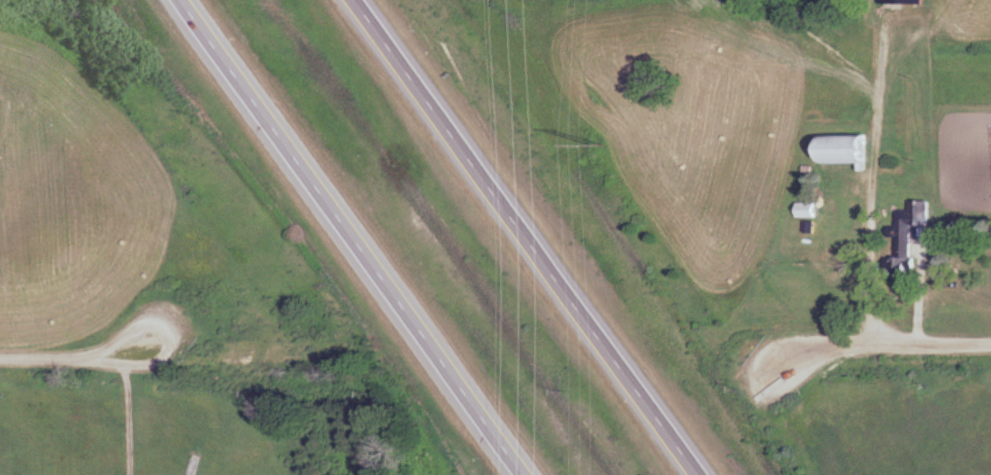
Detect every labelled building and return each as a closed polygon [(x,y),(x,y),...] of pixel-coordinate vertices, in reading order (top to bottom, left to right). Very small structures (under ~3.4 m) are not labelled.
[(826,134),(826,162),(881,162),(881,134),(826,134)] [(930,271),(930,199),(912,199),(912,209),(900,209),(900,257),(890,257),(890,271),(930,271)] [(820,216),(820,202),(801,202),(801,216),(820,216)]
